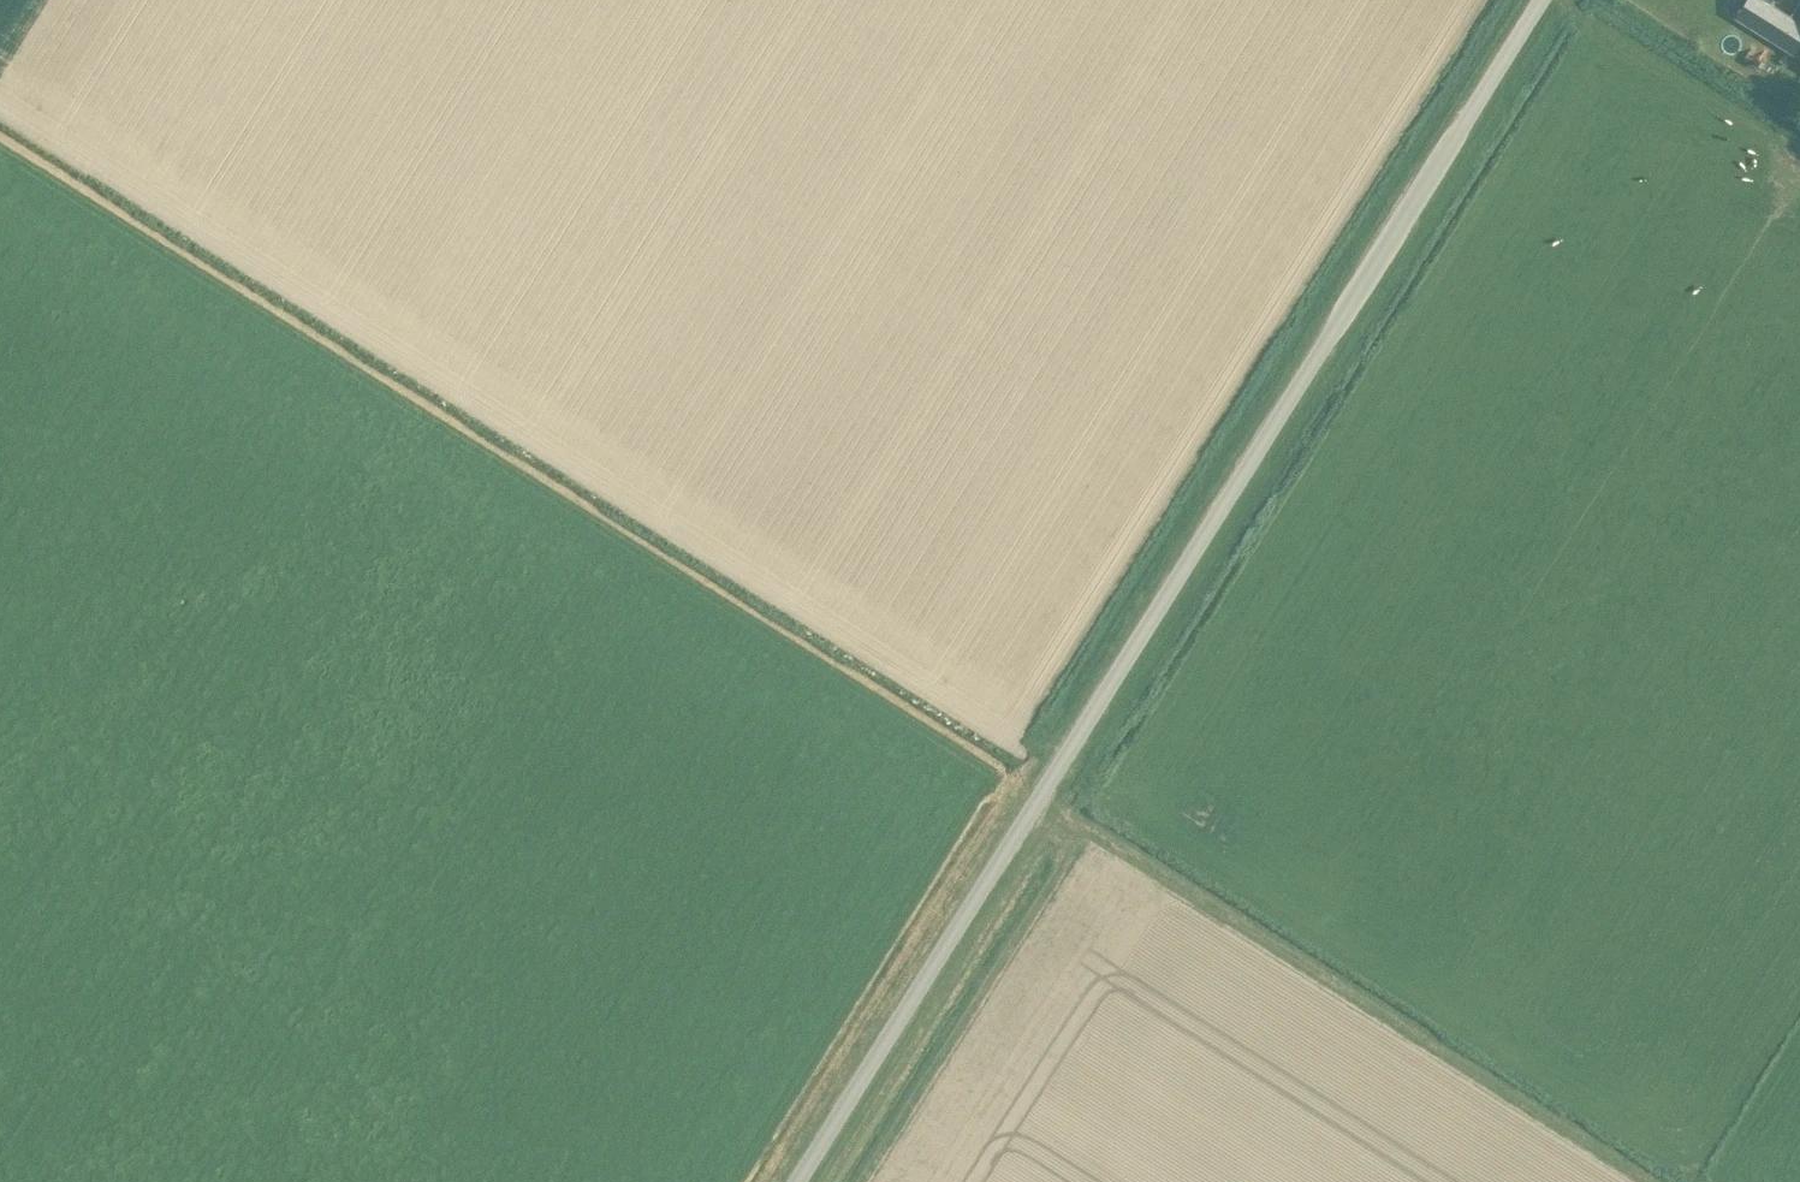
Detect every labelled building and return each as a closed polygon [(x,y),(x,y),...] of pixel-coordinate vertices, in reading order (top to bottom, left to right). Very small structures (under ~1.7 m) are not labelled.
[(1799,37),(1799,23),(1767,2),(1769,0),(1758,0),(1745,20),(1792,50),(1799,37)]
